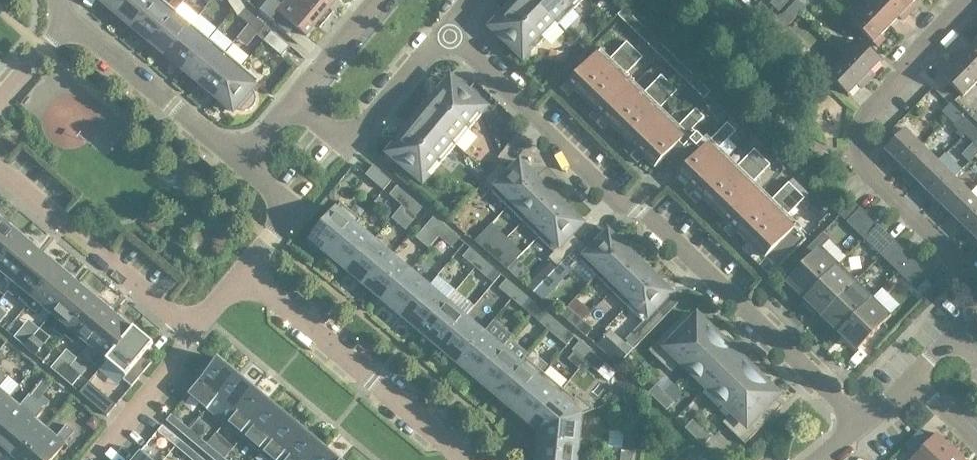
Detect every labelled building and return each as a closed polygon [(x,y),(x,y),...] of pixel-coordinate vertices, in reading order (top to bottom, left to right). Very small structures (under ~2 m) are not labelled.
[(129,0),(101,0),(117,14),(129,0)] [(117,14),(134,28),(157,0),(129,0),(117,14)] [(150,42),(176,11),(163,0),(157,0),(134,28),(150,42)] [(227,1),(233,10),(240,2),(239,0),(227,0),(227,1)] [(280,15),(306,37),(315,25),(319,28),(326,20),(301,0),(287,0),(282,6),(275,0),(268,0),(258,12),(273,24),(280,15)] [(326,20),(332,13),(328,10),(337,0),(301,0),(326,20)] [(498,27),(528,56),(582,0),(524,0),(498,27)] [(777,17),(768,27),(779,37),(805,8),(797,0),(783,16),(780,14),(777,17)] [(780,0),(774,0),(770,4),(779,12),(785,5),(780,0)] [(893,0),(876,0),(868,8),(889,28),(898,18),(902,22),(909,15),(893,0)] [(909,15),(915,8),(911,4),(915,0),(893,0),(909,15)] [(245,10),(240,2),(233,10),(238,18),(248,25),(255,18),(245,10)] [(768,27),(777,17),(762,3),(753,12),(767,26),(768,27)] [(889,28),(868,8),(852,25),(876,49),(883,41),(880,37),(889,28)] [(617,16),(626,24),(632,18),(623,10),(617,16)] [(167,55),(193,25),(176,11),(150,42),(167,55)] [(265,26),(255,18),(248,25),(259,33),(265,26)] [(632,18),(626,24),(635,33),(640,26),(632,18)] [(193,25),(167,55),(184,69),(209,39),(193,25)] [(635,33),(643,41),(649,35),(640,26),(635,33)] [(282,56),(290,46),(272,31),(263,41),(282,56)] [(658,43),(649,35),(643,41),(652,49),(658,43)] [(209,39),(184,69),(200,83),(226,53),(209,39)] [(842,59),(866,83),(873,76),(869,72),(879,62),(858,42),(842,59)] [(735,232),(757,254),(751,260),(758,267),(765,259),(776,270),(805,241),(783,220),(803,200),(787,185),(768,205),(749,187),(769,167),(753,151),(733,171),(715,153),(735,133),(726,124),(706,145),(692,131),(703,119),(695,110),(675,131),(656,113),(676,92),(660,77),(641,97),(622,79),(642,59),(626,43),(606,64),(596,54),(561,91),(567,97),(573,91),(595,112),(589,119),(602,131),(608,124),(630,146),(624,152),(636,164),(642,158),(654,169),(665,157),(680,172),(677,175),(688,187),(682,193),(694,205),(701,198),(723,220),(716,226),(729,238),(735,232)] [(666,51),(658,43),(652,49),(660,57),(666,51)] [(955,58),(976,79),(976,48),(974,45),(966,54),(963,50),(955,58)] [(660,57),(669,66),(675,60),(666,51),(660,57)] [(226,53),(200,83),(217,97),(242,66),(226,53)] [(955,58),(949,64),(953,68),(942,78),(963,99),(976,84),(976,79),(955,58)] [(866,83),(842,59),(825,76),(846,96),(856,86),(860,90),(866,83)] [(669,66),(678,74),(683,68),(675,60),(669,66)] [(242,66),(217,97),(234,111),(237,108),(239,109),(241,110),(243,111),(246,111),(248,110),(250,109),(252,108),(254,107),(255,105),(256,102),(256,100),(256,98),(256,95),(255,93),(254,91),(252,90),(259,81),(242,66)] [(686,82),(692,76),(683,68),(678,74),(686,82)] [(686,82),(695,91),(701,85),(692,76),(686,82)] [(484,112),(452,85),(395,152),(428,179),(484,112)] [(709,93),(701,85),(695,91),(703,99),(709,93)] [(942,112),(949,119),(957,111),(950,104),(942,112)] [(973,127),(957,111),(949,119),(965,135),(973,127)] [(891,165),(897,172),(921,148),(904,132),(884,152),(894,162),(891,165)] [(975,158),(976,156),(976,142),(968,151),(975,158)] [(936,163),(921,148),(897,172),(904,179),(908,175),(917,184),(946,155),(945,154),(936,163)] [(946,155),(917,184),(927,193),(924,197),(930,204),(953,180),(962,171),(946,155)] [(508,206),(536,177),(520,162),(510,172),(501,164),(483,182),(508,206)] [(391,181),(373,166),(365,175),(383,191),(391,181)] [(536,177),(508,206),(524,221),(551,192),(536,177)] [(953,180),(930,204),(937,211),(941,207),(950,216),(970,196),(953,180)] [(389,195),(402,206),(409,197),(397,186),(389,195)] [(539,236),(567,207),(551,192),(524,221),(539,236)] [(950,216),(959,225),(956,229),(963,235),(976,221),(976,203),(970,196),(950,216)] [(409,197),(402,206),(415,217),(422,209),(409,197)] [(310,239),(329,255),(355,225),(356,225),(361,219),(341,203),(329,217),(326,215),(314,229),(317,231),(310,239)] [(567,207),(539,236),(555,251),(549,257),(552,260),(558,266),(564,260),(581,242),(573,234),(583,223),(567,207)] [(449,221),(462,232),(473,220),(460,208),(449,221)] [(860,208),(847,222),(854,229),(868,215),(860,208)] [(435,241),(438,237),(446,228),(433,218),(425,227),(427,228),(424,231),(435,241)] [(963,235),(970,242),(973,239),(976,242),(976,221),(963,235)] [(4,222),(0,227),(0,264),(24,235),(10,223),(8,226),(4,222)] [(355,225),(329,255),(348,271),(373,240),(356,225),(355,225)] [(878,225),(864,239),(871,246),(885,232),(878,225)] [(446,228),(438,237),(451,248),(459,240),(446,228)] [(564,260),(573,269),(581,260),(597,276),(625,247),(609,231),(590,251),(581,242),(564,260)] [(118,245),(126,252),(139,240),(131,232),(118,245)] [(802,254),(808,261),(822,247),(829,240),(823,233),(802,254)] [(24,235),(0,264),(0,271),(15,283),(41,253),(35,248),(37,246),(24,235)] [(348,271),(366,286),(392,256),(373,240),(348,271)] [(490,256),(497,248),(487,240),(481,248),(490,256)] [(895,242),(881,256),(888,263),(902,249),(895,242)] [(640,262),(625,247),(597,276),(612,291),(640,262)] [(805,298),(839,264),(822,247),(808,261),(788,281),(805,298)] [(463,257),(475,268),(483,259),(470,248),(463,257)] [(506,256),(497,248),(490,256),(500,264),(506,256)] [(45,257),(41,253),(15,283),(25,292),(18,300),(27,307),(61,266),(47,254),(45,257)] [(392,256),(366,286),(385,302),(410,271),(392,256)] [(912,258),(898,273),(905,280),(919,265),(912,258)] [(496,270),(483,259),(475,268),(488,279),(496,270)] [(543,282),(554,270),(558,266),(552,260),(537,276),(543,282)] [(554,270),(563,279),(573,269),(564,260),(558,266),(554,270)] [(640,262),(612,291),(628,306),(656,277),(640,262)] [(856,281),(839,264),(805,298),(807,300),(804,302),(814,313),(817,310),(823,315),(856,281)] [(61,266),(27,307),(35,314),(42,306),(52,314),(77,284),(72,279),(74,277),(61,266)] [(385,302),(403,317),(429,286),(410,271),(385,302)] [(656,277),(628,306),(644,321),(626,340),(635,348),(665,317),(656,309),(672,293),(656,277)] [(512,299),(519,290),(507,280),(499,289),(512,299)] [(823,315),(840,332),(874,298),(856,281),(823,315)] [(82,287),(77,284),(52,314),(61,322),(53,331),(63,339),(64,337),(98,297),(84,285),(82,287)] [(403,317),(421,332),(447,302),(429,286),(403,317)] [(519,290),(512,299),(530,315),(537,306),(519,290)] [(89,345),(114,314),(108,310),(110,307),(98,297),(64,337),(74,344),(79,337),(89,345)] [(891,315),(874,298),(840,332),(857,349),(891,315)] [(421,332),(440,348),(465,317),(447,302),(421,332)] [(556,322),(537,306),(530,315),(548,331),(556,322)] [(690,368),(719,339),(701,320),(698,323),(687,312),(649,350),(671,372),(682,360),(690,368)] [(567,321),(576,329),(582,321),(573,313),(567,321)] [(89,345),(107,361),(134,328),(121,316),(119,318),(114,314),(89,345)] [(440,348),(458,363),(484,333),(465,317),(440,348)] [(592,329),(582,321),(576,329),(586,337),(592,329)] [(556,322),(548,331),(561,341),(568,333),(556,322)] [(25,346),(34,335),(23,326),(14,337),(25,346)] [(616,347),(624,334),(611,326),(603,339),(616,347)] [(134,328),(107,361),(125,376),(122,379),(131,387),(152,361),(144,354),(153,343),(134,328)] [(458,363),(477,379),(502,348),(484,333),(458,363)] [(45,345),(34,335),(25,346),(36,355),(45,345)] [(719,339),(690,368),(708,386),(737,356),(719,339)] [(572,350),(585,362),(592,353),(580,342),(572,350)] [(502,348),(477,379),(495,394),(521,363),(520,363),(502,348)] [(605,364),(592,353),(585,362),(597,373),(605,364)] [(737,356),(708,386),(726,403),(755,374),(737,356)] [(51,368),(62,377),(71,366),(60,357),(51,368)] [(495,394),(513,410),(544,373),(525,357),(520,363),(521,363),(495,394)] [(218,359),(207,372),(203,377),(190,393),(208,408),(237,374),(218,359)] [(82,375),(71,366),(62,377),(73,386),(82,375)] [(9,377),(1,371),(0,372),(0,388),(9,377)] [(544,373),(513,410),(533,426),(535,424),(533,423),(563,388),(544,373)] [(208,408),(225,423),(254,389),(237,374),(208,408)] [(755,374),(726,403),(734,411),(724,422),(745,444),(783,405),(771,394),(774,392),(755,374)] [(80,392),(99,409),(107,416),(116,405),(89,382),(80,392)] [(658,401),(666,393),(657,384),(649,392),(658,401)] [(535,424),(542,430),(581,414),(581,415),(595,410),(577,395),(575,398),(563,388),(533,423),(535,424)] [(225,423),(243,437),(271,403),(254,389),(225,423)] [(9,398),(0,391),(0,409),(9,398)] [(666,393),(658,401),(667,410),(675,402),(666,393)] [(1,445),(38,401),(30,395),(20,407),(9,398),(0,409),(0,444),(1,445)] [(46,429),(35,420),(46,408),(38,401),(1,445),(18,459),(20,459),(46,429)] [(243,437),(260,452),(289,418),(271,403),(243,437)] [(542,430),(541,440),(541,441),(578,445),(581,415),(581,414),(542,430)] [(184,436),(190,430),(171,415),(166,420),(184,436)] [(289,418),(260,452),(270,459),(283,459),(306,433),(289,418)] [(694,436),(702,428),(693,420),(686,428),(694,436)] [(20,459),(52,459),(65,445),(64,444),(74,432),(67,425),(56,438),(46,429),(20,459)] [(175,447),(180,441),(162,425),(157,431),(175,447)] [(702,428),(694,436),(704,445),(711,437),(702,428)] [(190,430),(184,436),(202,450),(207,444),(190,430)] [(324,447),(306,433),(283,459),(313,459),(324,447)] [(621,450),(633,451),(635,434),(623,433),(621,450)] [(954,450),(946,442),(944,444),(935,435),(910,459),(944,459),(954,450)] [(536,459),(577,459),(578,445),(541,441),(541,440),(539,439),(536,459)] [(175,447),(191,459),(194,459),(198,455),(180,441),(175,447)] [(202,450),(213,459),(224,459),(207,444),(202,450)] [(324,447),(313,459),(339,459),(324,447)] [(620,459),(632,459),(633,451),(621,450),(620,459)] [(961,459),(962,458),(954,450),(944,459),(961,459)]
